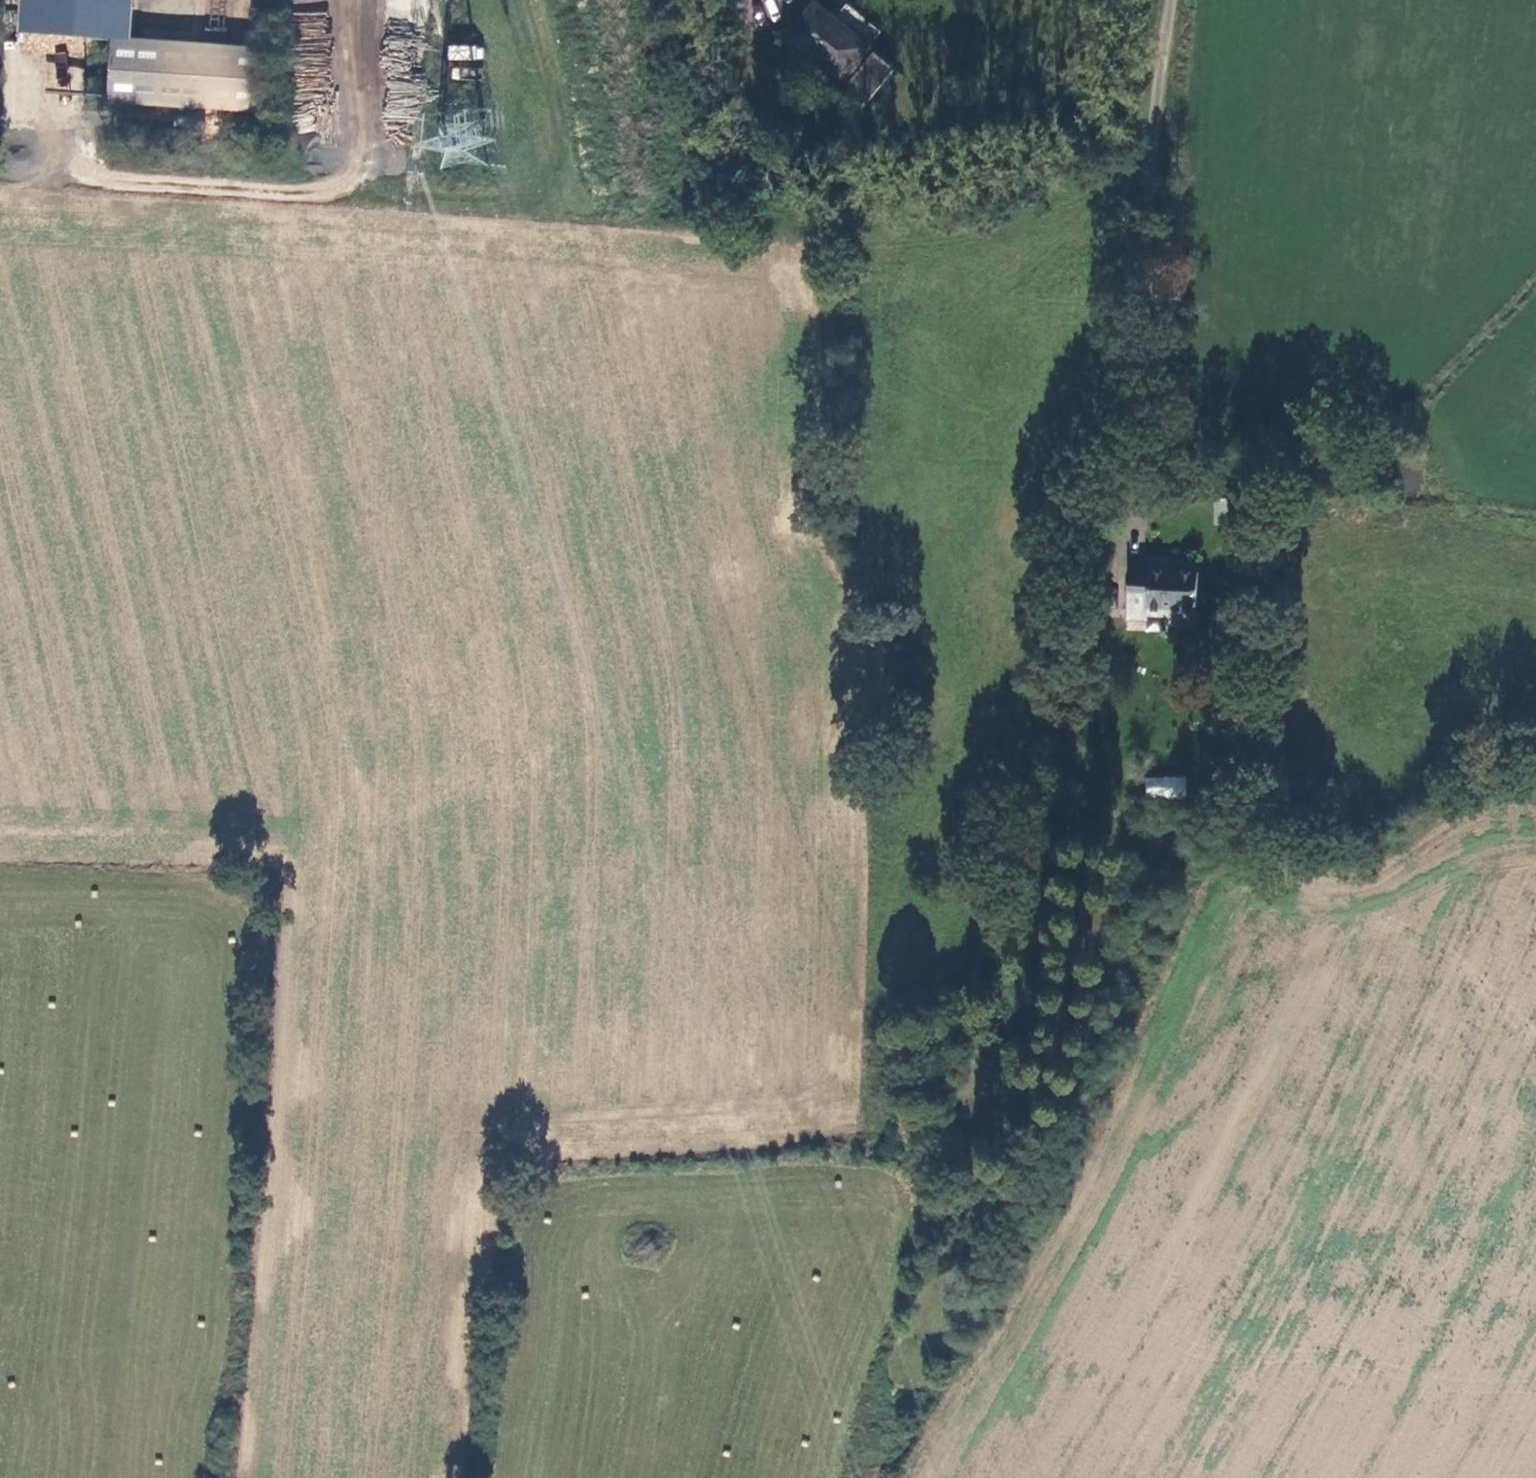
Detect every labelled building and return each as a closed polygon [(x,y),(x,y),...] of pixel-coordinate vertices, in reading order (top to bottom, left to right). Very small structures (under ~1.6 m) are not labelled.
[(19,32),(116,38),(129,39),(132,0),(21,0),(19,32)] [(867,51),(813,8),(787,41),(841,84),(848,75),(854,79),(847,88),(867,105),(894,72),(873,55),(862,68),(857,64),(867,51)] [(326,16),(297,13),(295,38),(324,40),(326,16)] [(116,38),(112,101),(260,111),(264,48),(129,39),(116,38)] [(63,88),(82,89),(83,67),(64,66),(63,88)] [(1247,472),(1237,472),(1237,489),(1246,489),(1247,472)] [(1178,619),(1196,620),(1200,574),(1154,572),(1154,564),(1131,563),(1128,609),(1178,611),(1178,619)] [(1148,616),(1178,617),(1178,611),(1128,609),(1128,619),(1147,620),(1148,616)] [(1145,796),(1186,797),(1186,777),(1145,776),(1145,796)]
